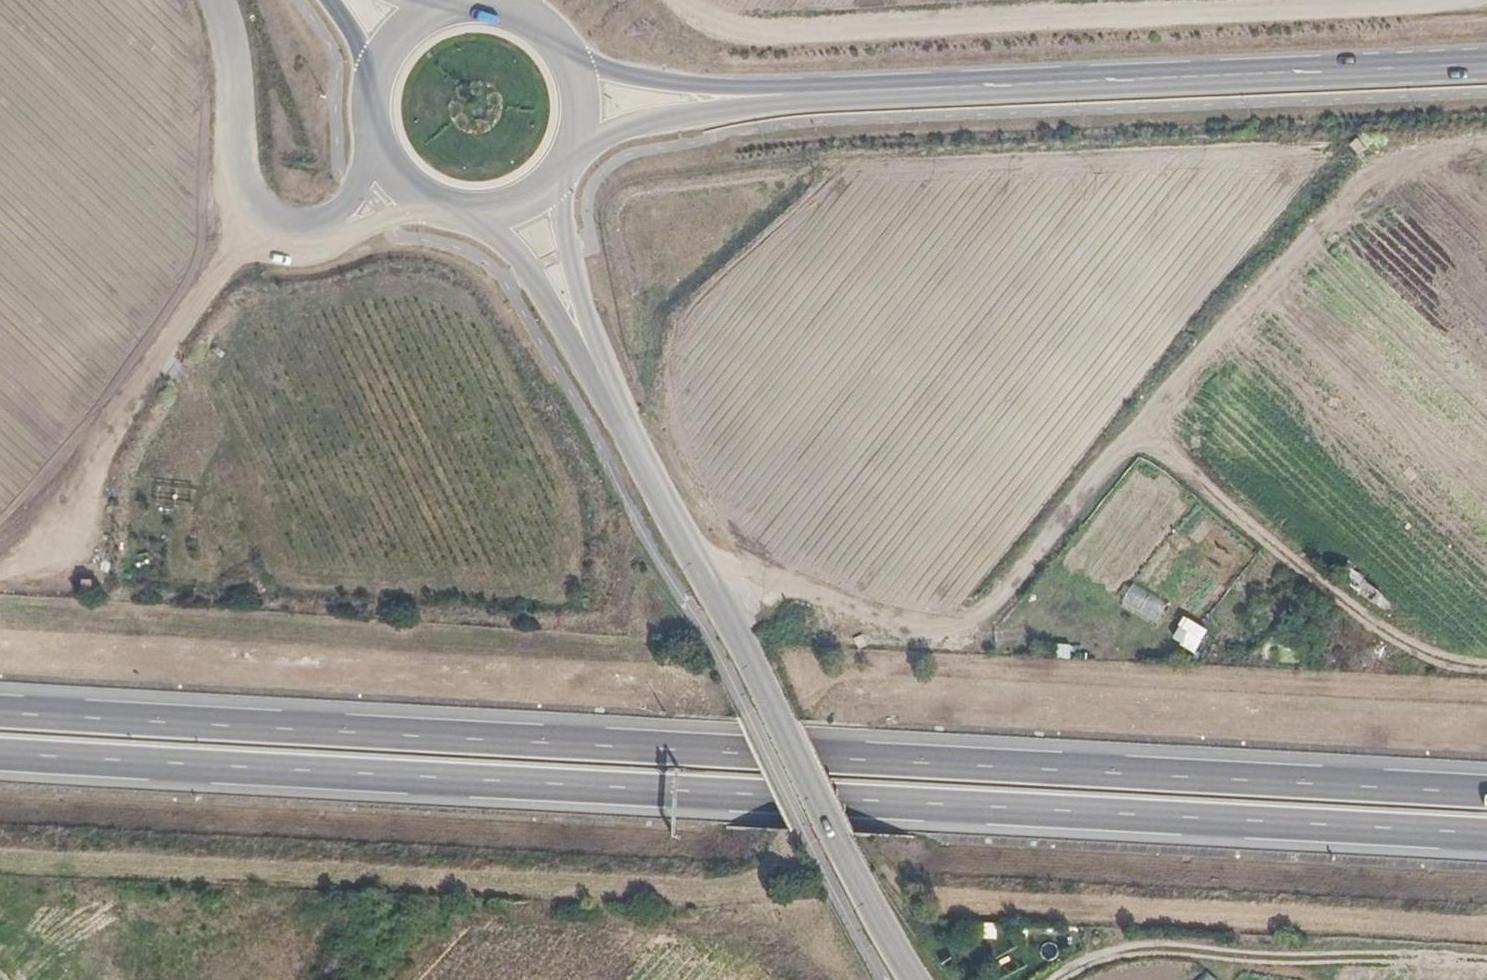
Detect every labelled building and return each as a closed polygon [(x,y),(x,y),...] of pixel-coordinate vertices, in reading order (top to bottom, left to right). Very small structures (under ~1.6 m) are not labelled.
[(1135,583),(1122,602),(1156,625),(1169,605),(1135,583)] [(1185,618),(1175,643),(1202,653),(1211,627),(1185,618)]
